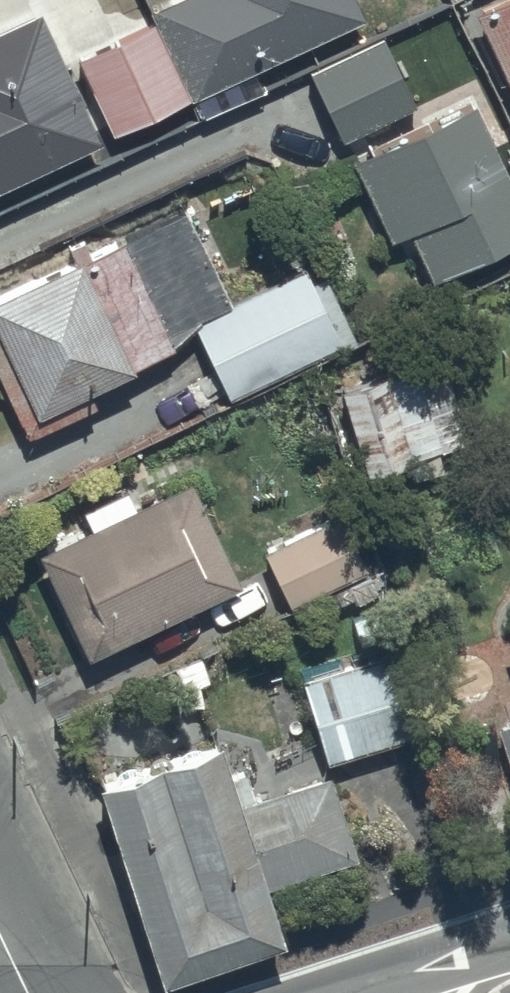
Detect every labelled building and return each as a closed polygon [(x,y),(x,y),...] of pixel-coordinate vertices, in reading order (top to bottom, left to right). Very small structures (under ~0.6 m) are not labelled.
[(110,133),(363,17),(354,0),(167,0),(147,10),(151,20),(73,57),(110,133)] [(509,92),(509,0),(491,0),(472,9),(509,92)] [(98,137),(36,6),(0,23),(0,184),(98,137)] [(306,71),(340,140),(413,105),(379,35),(306,71)] [(386,241),(405,232),(428,279),(509,241),(509,184),(472,102),(348,160),(386,241)] [(228,301),(182,206),(0,294),(0,382),(25,435),(95,403),(89,391),(132,369),(130,366),(170,346),(190,326),(196,318),(228,301)] [(196,318),(190,326),(226,401),(353,339),(323,275),(309,282),(301,266),(228,301),(196,318)] [(337,386),(360,472),(404,460),(409,477),(441,469),(413,365),(398,369),(400,377),(387,380),(385,373),(337,386)] [(36,552),(84,654),(235,584),(187,481),(142,501),(134,482),(77,509),(86,528),(36,552)] [(339,513),(260,550),(287,606),(365,569),(339,513)] [(299,678),(323,762),(418,735),(394,650),(299,678)] [(501,722),(509,754),(509,719),(501,722)] [(93,785),(158,981),(280,940),(262,888),(354,858),(326,773),(255,797),(246,771),(227,778),(216,744),(93,785)]
